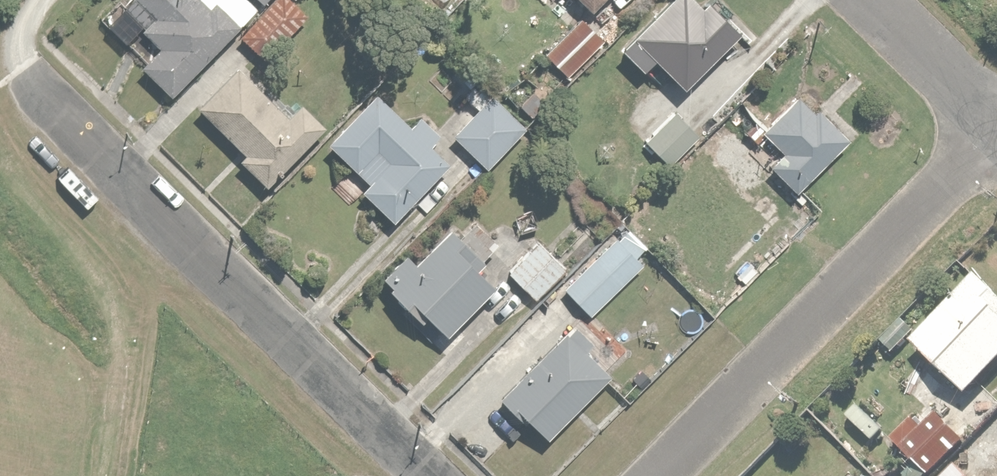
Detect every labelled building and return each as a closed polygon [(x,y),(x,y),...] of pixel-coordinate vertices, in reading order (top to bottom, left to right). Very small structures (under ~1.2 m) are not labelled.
[(144,21),(133,31),(148,46),(134,61),(164,92),(233,22),(235,26),(257,4),(252,0),(123,0),(144,21)] [(294,0),(266,0),(237,32),(264,56),(305,9),(294,0)] [(616,42),(640,63),(649,53),(681,80),(729,23),(702,0),(652,0),(616,42)] [(540,52),(568,81),(608,39),(579,11),(540,52)] [(284,106),(236,58),(195,99),(242,146),(231,157),(261,187),(324,124),(295,95),(284,106)] [(478,82),(463,97),(470,104),(445,131),(479,162),(518,120),(478,82)] [(408,119),(371,87),(324,142),(366,177),(357,188),(391,217),(449,148),(434,135),(438,130),(415,111),(408,119)] [(813,107),(794,88),(758,124),(779,144),(766,156),(795,184),(849,130),(820,100),(813,107)] [(695,130),(669,106),(641,136),(667,160),(695,130)] [(450,231),(442,221),(408,253),(399,243),(372,269),(413,313),(420,307),(438,327),(493,276),(475,258),(493,241),(468,215),(450,231)] [(649,246),(619,220),(563,285),(593,311),(649,246)] [(566,261),(538,232),(504,267),(532,295),(566,261)] [(966,267),(907,336),(970,391),(996,359),(996,294),(966,267)] [(493,390),(509,406),(512,404),(542,434),(605,373),(559,326),(493,390)] [(890,433),(928,472),(963,436),(937,410),(927,420),(915,408),(890,433)] [(957,457),(938,475),(977,475),(957,457)]
